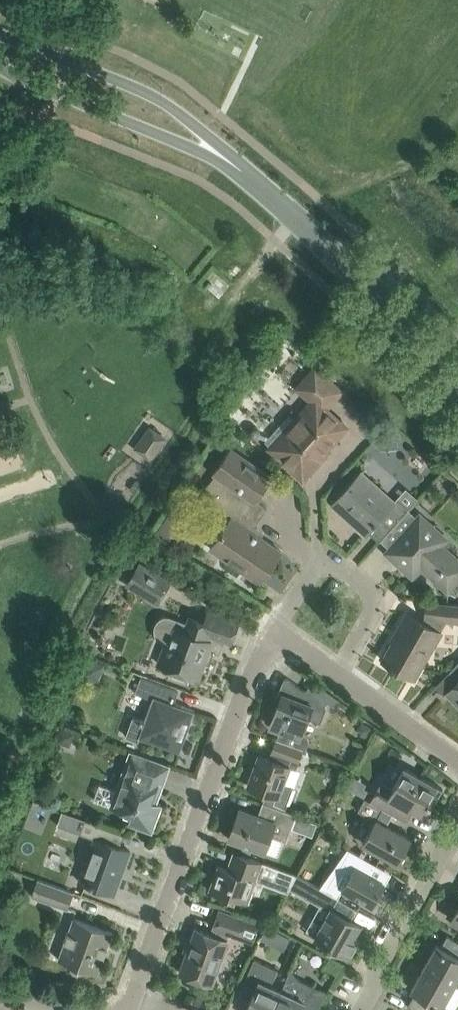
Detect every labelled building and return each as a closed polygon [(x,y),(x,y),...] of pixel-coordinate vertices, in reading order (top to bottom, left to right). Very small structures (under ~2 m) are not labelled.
[(299,423),(274,450),(303,476),(325,451),(322,449),(342,426),(324,409),(341,391),(315,368),(298,387),(313,401),(296,420),(299,423)] [(250,417),(260,424),(269,412),(276,417),(291,395),(274,383),(250,417)] [(401,410),(385,409),(384,435),(400,436),(401,410)] [(149,428),(136,447),(151,458),(164,438),(149,428)] [(214,474),(206,485),(235,506),(237,503),(259,519),(267,508),(255,500),(271,476),(230,448),(213,473),(214,474)] [(381,540),(408,509),(417,499),(416,499),(409,507),(397,496),(394,500),(362,472),(365,468),(365,467),(332,504),(366,534),(368,531),(379,541),(381,540)] [(251,531),(259,519),(237,503),(235,506),(206,485),(199,496),(230,517),(210,547),(227,559),(221,567),(238,578),(243,570),(260,582),(281,551),(251,531)] [(417,517),(408,509),(381,540),(389,548),(386,552),(413,577),(422,567),(448,591),(457,579),(457,566),(450,559),(454,555),(442,545),(447,539),(420,514),(417,517)] [(157,603),(170,582),(139,564),(126,585),(157,603)] [(427,600),(425,617),(426,617),(423,621),(408,612),(396,631),(399,632),(383,660),(391,665),(390,666),(394,668),(395,667),(414,678),(431,649),(426,647),(443,617),(457,619),(457,604),(427,600)] [(203,664),(211,641),(209,641),(211,637),(232,644),(240,620),(206,610),(204,621),(190,616),(187,624),(169,617),(165,617),(161,619),(159,621),(157,625),(156,629),(156,632),(158,635),(161,637),(169,641),(171,642),(170,646),(169,645),(167,650),(172,652),(167,667),(195,677),(200,663),(203,664)] [(449,671),(457,679),(457,661),(449,671)] [(178,691),(159,684),(141,678),(135,693),(152,699),(144,721),(133,717),(126,737),(138,741),(140,737),(180,751),(195,710),(174,703),(178,691)] [(281,696),(270,726),(279,729),(276,738),(304,749),(304,748),(306,749),(309,740),(309,738),(308,736),(307,735),(306,733),(302,731),(307,718),(320,723),(326,707),(326,706),(326,705),(325,705),(327,701),(333,705),(338,699),(312,680),(305,690),(288,678),(287,678),(286,678),(284,679),(283,680),(283,681),(278,694),(281,696)] [(446,692),(451,696),(452,695),(457,701),(457,680),(446,692)] [(361,720),(358,726),(360,735),(367,737),(373,725),(361,720)] [(60,728),(56,740),(69,745),(74,733),(60,728)] [(294,786),(284,783),(290,766),(297,769),(304,749),(276,738),(269,758),(259,754),(248,785),(266,792),(263,802),(270,804),(285,810),(294,786)] [(99,785),(94,799),(111,805),(132,813),(129,822),(151,830),(160,805),(150,802),(155,788),(160,790),(168,766),(130,752),(116,791),(99,785)] [(374,795),(370,802),(393,813),(404,820),(411,808),(424,815),(432,801),(435,803),(443,788),(405,767),(393,789),(381,782),(374,795)] [(386,825),(393,813),(370,802),(365,799),(364,802),(359,810),(376,820),(364,843),(397,862),(411,838),(386,825)] [(298,814),(285,810),(270,804),(265,817),(240,808),(229,838),(265,852),(271,836),(287,842),(298,814)] [(124,834),(124,833),(86,819),(81,833),(95,838),(79,881),(115,894),(130,850),(114,844),(118,832),(124,834)] [(333,842),(328,851),(338,856),(344,848),(333,842)] [(368,873),(374,863),(344,846),(344,848),(338,856),(344,860),(339,868),(350,874),(342,888),(373,906),(386,883),(368,873)] [(297,875),(233,851),(227,868),(218,865),(217,866),(218,867),(209,891),(228,897),(229,896),(247,903),(252,890),(260,893),(263,883),(287,892),(297,875)] [(39,879),(33,895),(68,908),(75,892),(39,879)] [(315,884),(308,897),(319,904),(331,910),(317,936),(316,938),(349,957),(359,939),(354,936),(360,924),(349,918),(355,907),(345,902),(315,884)] [(457,909),(453,906),(448,915),(452,918),(452,919),(457,923),(457,907),(457,909)] [(196,928),(180,972),(212,984),(228,940),(226,939),(229,932),(253,941),(259,924),(220,910),(213,926),(214,927),(212,934),(196,928)] [(98,973),(113,932),(73,917),(58,959),(71,964),(70,966),(71,969),(73,973),(78,974),(82,973),(85,971),(85,969),(98,973)] [(266,924),(260,938),(271,943),(277,930),(266,924)] [(447,935),(441,946),(437,944),(424,966),(455,984),(457,978),(457,941),(447,935)] [(243,982),(255,988),(249,1001),(247,1000),(242,1009),(273,1009),(282,991),(281,990),(271,985),(279,969),(255,958),(243,982)] [(455,984),(424,966),(411,989),(416,991),(407,1006),(415,1009),(452,1009),(443,1005),(455,984)] [(300,979),(290,969),(281,990),(282,991),(273,1009),(300,1009),(301,1008),(305,1009),(318,1009),(327,991),(300,978),(300,979)] [(192,994),(189,1002),(199,1006),(202,998),(192,994)] [(343,1004),(332,999),(326,1009),(340,1009),(343,1004)]
